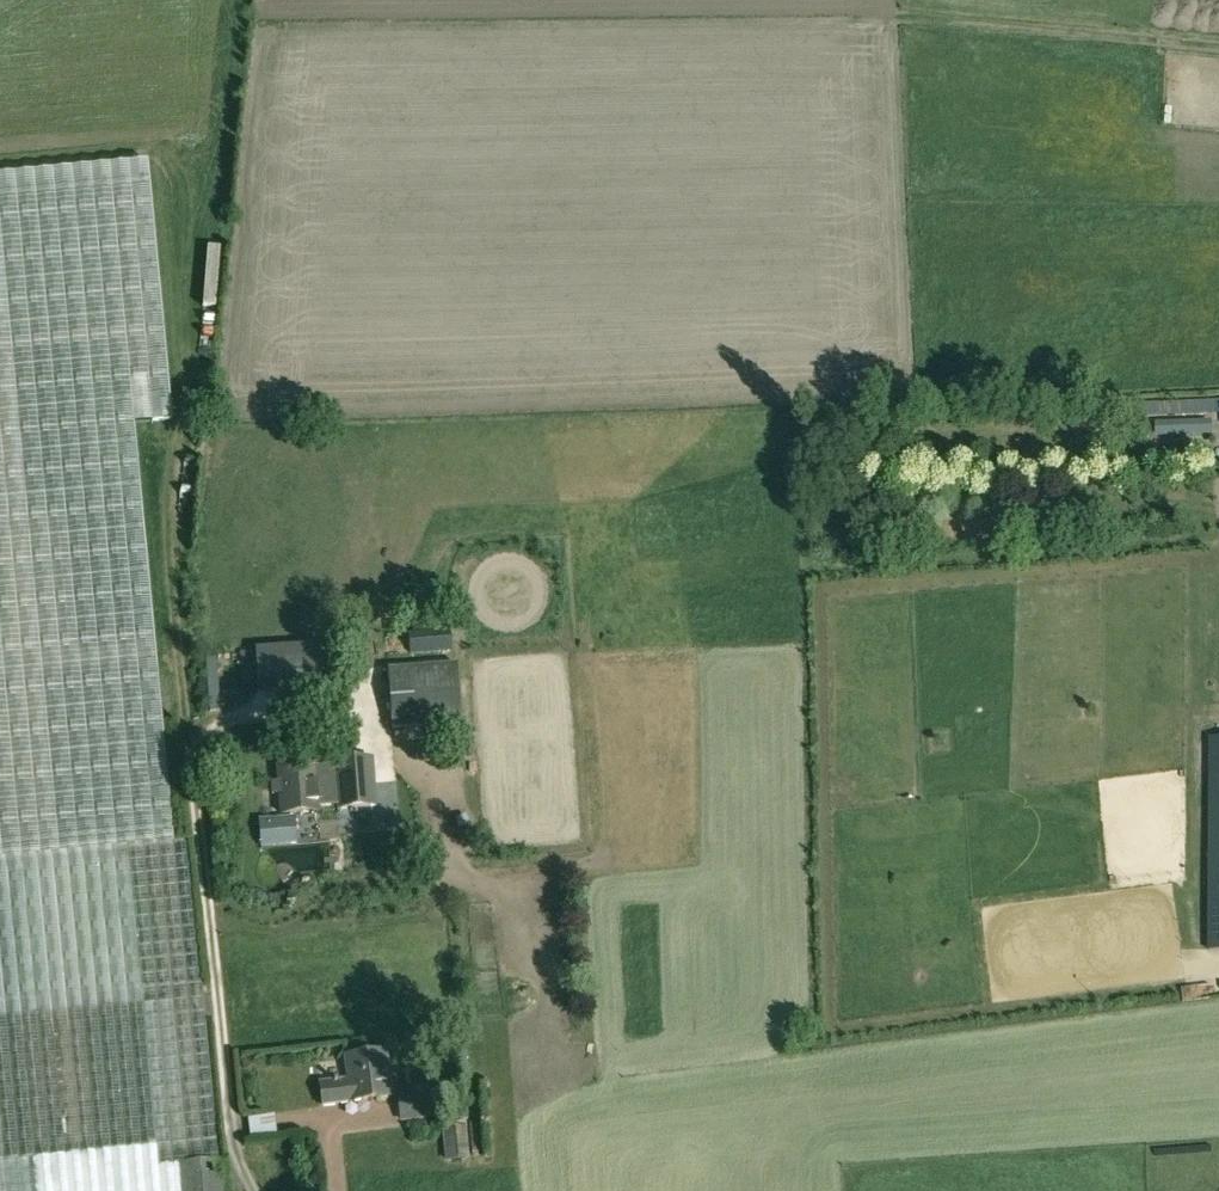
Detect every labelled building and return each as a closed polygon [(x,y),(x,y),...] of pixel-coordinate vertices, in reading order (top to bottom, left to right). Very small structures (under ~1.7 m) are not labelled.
[(0,177),(0,1190),(160,1190),(158,1167),(165,1166),(219,1161),(187,842),(174,844),(135,427),(172,423),(148,163),(0,177)] [(324,643),(254,648),(258,696),(328,690),(324,643)] [(392,729),(460,724),(456,664),(387,669),(392,729)] [(1208,738),(1208,949),(1218,950),(1218,738),(1208,738)] [(319,812),(318,807),(337,805),(337,811),(377,808),(373,758),(335,761),(335,765),(315,767),(315,764),(276,767),(277,781),(270,782),(271,796),(279,795),(280,815),(319,812)] [(347,1080),(320,1084),(323,1105),(391,1096),(385,1052),(359,1055),(359,1053),(343,1055),(347,1080)] [(396,1092),(400,1123),(433,1119),(433,1117),(428,1090),(428,1088),(396,1092)] [(446,1088),(428,1090),(433,1117),(450,1115),(446,1088)] [(244,1128),(270,1128),(270,1110),(244,1110),(244,1128)] [(445,1162),(469,1160),(466,1127),(442,1129),(445,1162)] [(219,1161),(165,1166),(158,1167),(160,1190),(222,1190),(219,1161)]
